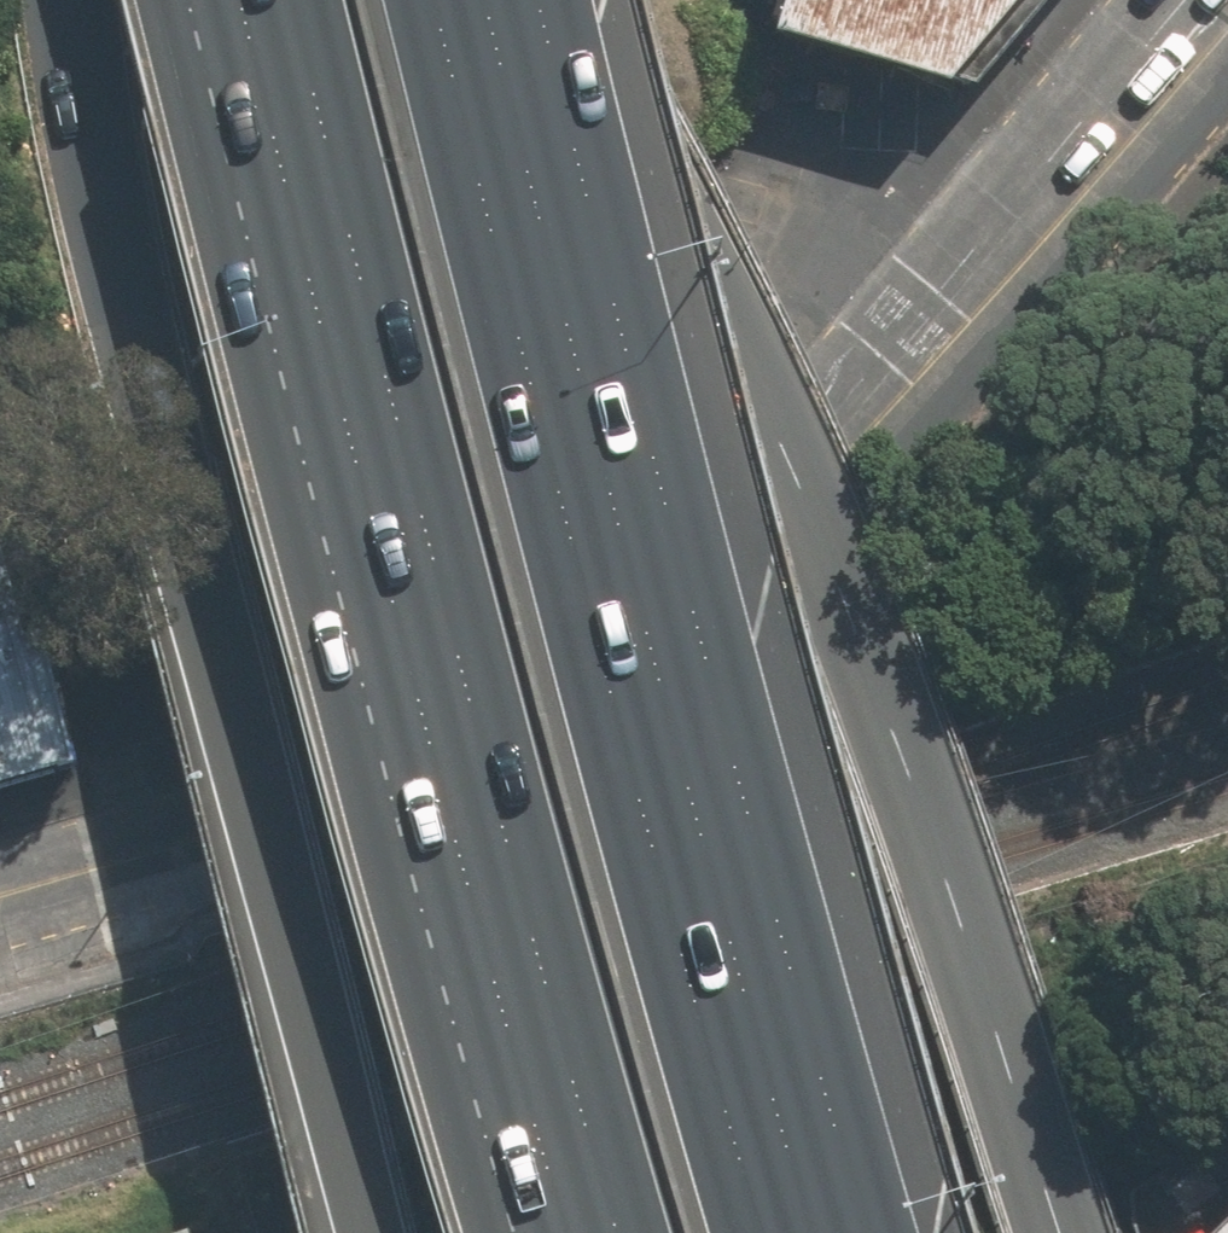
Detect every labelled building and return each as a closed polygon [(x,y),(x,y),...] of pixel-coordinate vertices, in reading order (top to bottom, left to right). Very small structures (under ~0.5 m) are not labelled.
[(778,40),(949,93),(1026,0),(790,0),(778,40)] [(0,518),(0,790),(73,765),(0,518)]
